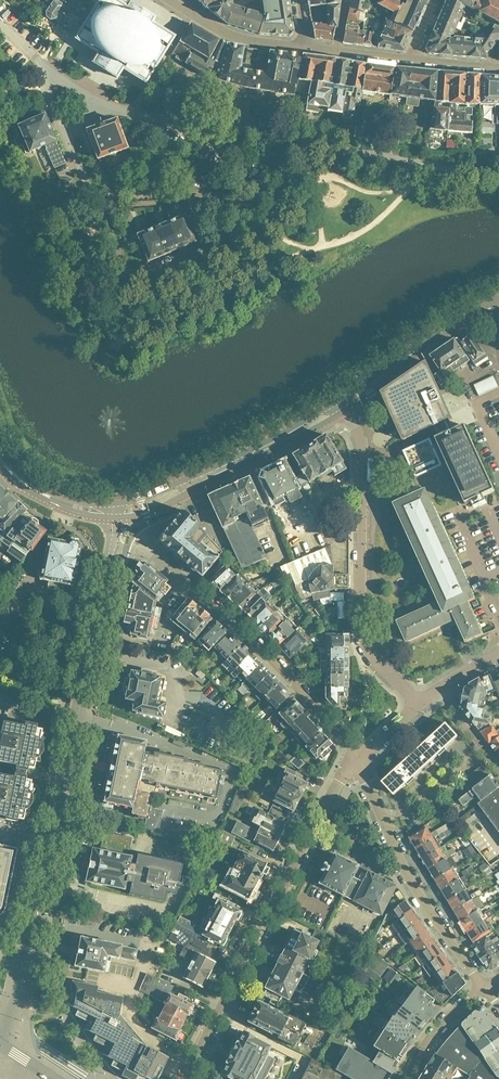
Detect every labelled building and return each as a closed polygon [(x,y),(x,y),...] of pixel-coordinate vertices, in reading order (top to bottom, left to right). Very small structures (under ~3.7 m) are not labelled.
[(90,3),(86,0),(76,0),(75,1),(73,0),(54,0),(46,12),(47,17),(51,19),(56,18),(60,12),(67,16),(68,14),(71,15),(72,14),(79,19),(90,3)] [(174,36),(152,23),(156,17),(130,1),(126,7),(115,0),(99,0),(99,1),(97,0),(92,0),(95,2),(97,4),(75,39),(97,52),(91,63),(117,80),(124,69),(145,82),(174,36)] [(200,2),(202,4),(202,5),(205,8),(206,8),(225,0),(198,0),(200,2)] [(288,0),(264,0),(267,16),(264,16),(236,8),(226,2),(229,1),(229,0),(225,0),(206,8),(211,12),(211,13),(219,19),(220,19),(227,24),(259,34),(290,36),(293,33),(288,0)] [(363,12),(365,0),(351,0),(349,8),(363,12)] [(378,4),(394,11),(390,21),(413,32),(424,7),(410,0),(380,0),(378,4)] [(454,0),(446,0),(432,32),(445,37),(448,37),(449,35),(452,35),(457,22),(460,23),(464,13),(467,14),(469,8),(466,7),(454,0)] [(493,0),(454,0),(466,7),(469,8),(478,12),(498,24),(498,3),(496,2),(493,0)] [(336,26),(340,4),(326,5),(328,27),(335,28),(335,27),(336,27),(336,26)] [(363,32),(365,13),(363,12),(349,8),(346,25),(359,27),(356,44),(362,45),(371,46),(373,33),(363,32)] [(371,46),(403,51),(413,32),(390,21),(386,19),(382,32),(374,30),(373,33),(371,46)] [(216,78),(220,65),(218,64),(226,44),(217,39),(190,23),(179,41),(171,55),(172,54),(185,61),(184,62),(208,76),(209,75),(216,78)] [(332,41),(335,28),(328,27),(311,24),(314,38),(332,41)] [(498,37),(498,26),(495,24),(492,28),(494,29),(487,40),(482,39),(482,36),(474,35),(472,57),(484,58),(486,57),(498,37)] [(356,44),(359,27),(346,25),(343,43),(356,45),(356,44)] [(446,55),(447,43),(445,43),(443,42),(445,37),(432,32),(425,49),(428,53),(446,55)] [(472,57),(474,35),(469,35),(468,38),(461,37),(460,56),(472,57)] [(460,56),(461,37),(453,37),(453,38),(450,38),(447,43),(446,55),(460,56)] [(216,78),(216,79),(243,87),(293,95),(298,80),(303,55),(277,52),(275,52),(272,52),(272,51),(271,51),(259,50),(256,66),(240,63),(242,47),(226,44),(218,64),(220,65),(216,78)] [(328,108),(332,80),(335,59),(303,55),(298,80),(310,82),(310,88),(309,88),(307,104),(306,110),(318,112),(318,106),(328,108)] [(341,112),(347,81),(351,62),(347,61),(335,59),(332,80),(328,108),(328,110),(341,112)] [(358,106),(361,90),(364,75),(366,64),(351,62),(347,81),(341,112),(341,113),(352,115),(354,105),(358,106)] [(390,95),(390,94),(395,68),(384,66),(382,66),(379,66),(378,65),(378,66),(366,64),(364,75),(361,90),(390,95)] [(406,97),(410,69),(395,68),(390,94),(406,97)] [(435,102),(437,72),(410,69),(406,97),(405,104),(417,106),(418,99),(435,102)] [(447,130),(451,73),(442,72),(441,72),(438,72),(437,72),(435,102),(434,107),(433,106),(432,115),(430,126),(429,126),(429,129),(447,131),(447,130)] [(462,119),(466,75),(456,73),(455,73),(455,74),(452,73),(451,73),(447,130),(471,133),(472,121),(462,119)] [(482,105),(483,76),(466,75),(462,119),(472,121),(472,113),(470,113),(470,104),(482,105)] [(483,76),(482,105),(497,105),(497,114),(496,124),(498,124),(498,77),(483,76)] [(430,126),(432,115),(433,106),(430,106),(429,107),(425,110),(424,113),(426,115),(424,125),(429,126),(430,126)] [(45,116),(44,114),(43,115),(34,119),(33,119),(27,121),(27,122),(17,126),(29,152),(45,145),(46,148),(45,149),(47,152),(46,152),(47,155),(48,155),(54,168),(65,163),(55,141),(56,140),(55,139),(53,135),(47,121),(44,116),(45,116)] [(118,126),(116,119),(106,123),(97,126),(86,130),(97,159),(127,148),(118,126)] [(364,142),(365,131),(354,130),(353,140),(364,142)] [(447,139),(446,147),(455,147),(455,139),(447,139)] [(39,171),(51,166),(45,152),(33,156),(39,171)] [(59,191),(78,192),(72,179),(60,178),(59,191)] [(194,241),(185,218),(185,217),(184,216),(168,222),(179,249),(195,242),(194,241)] [(179,249),(168,222),(153,229),(164,257),(167,256),(166,254),(179,249)] [(164,257),(153,229),(152,229),(137,235),(149,264),(164,257)] [(488,356),(474,336),(472,334),(471,334),(464,339),(463,339),(463,340),(460,342),(476,365),(488,356)] [(470,361),(466,355),(455,339),(445,346),(444,345),(441,348),(430,355),(445,377),(470,361)] [(414,446),(403,451),(416,478),(443,466),(442,463),(446,461),(466,503),(466,504),(495,491),(494,490),(471,441),(472,441),(465,425),(454,430),(449,420),(450,420),(453,418),(438,385),(427,361),(395,382),(381,392),(384,398),(384,399),(386,402),(402,439),(403,440),(403,441),(410,437),(414,446)] [(341,460),(332,447),(333,447),(332,445),(331,445),(325,436),(326,436),(325,434),(323,435),(315,441),(314,441),(313,441),(313,442),(311,443),(310,441),(305,445),(306,446),(304,448),(304,447),(302,448),(302,449),(294,454),(293,453),(292,455),(293,456),(299,466),(300,469),(297,471),(300,475),(294,478),(299,486),(308,481),(309,482),(330,469),(334,476),(346,468),(342,462),(341,460)] [(299,517),(291,501),(301,496),(283,461),(272,466),(272,467),(261,473),(261,472),(260,473),(259,478),(274,506),(279,503),(282,510),(279,511),(286,523),(299,517)] [(267,519),(249,479),(248,477),(237,482),(229,485),(230,486),(237,502),(239,501),(252,527),(267,519)] [(27,509),(18,500),(16,502),(9,495),(5,491),(0,486),(0,529),(4,533),(27,509)] [(266,558),(252,527),(239,501),(237,502),(230,486),(217,491),(209,495),(208,496),(241,569),(266,558)] [(466,643),(483,635),(483,634),(483,633),(484,633),(482,630),(469,602),(476,599),(474,596),(466,576),(453,550),(440,520),(438,515),(426,489),(422,491),(413,495),(401,501),(395,503),(395,504),(395,505),(394,505),(437,597),(439,602),(399,621),(398,622),(402,631),(407,641),(448,623),(455,619),(457,624),(465,643),(466,643)] [(221,552),(202,531),(207,529),(205,524),(213,521),(207,508),(189,516),(183,510),(182,511),(182,510),(174,520),(173,518),(167,525),(169,526),(161,535),(161,536),(158,540),(162,543),(161,543),(171,551),(180,559),(200,576),(201,577),(218,558),(217,557),(221,552)] [(31,550),(45,531),(38,526),(38,521),(34,518),(30,519),(29,520),(23,515),(0,540),(10,547),(7,551),(21,561),(24,558),(31,550)] [(76,572),(79,560),(79,558),(78,558),(81,545),(80,545),(78,542),(78,541),(76,540),(76,541),(73,540),(71,539),(71,540),(67,543),(66,543),(62,542),(61,541),(60,542),(49,539),(48,538),(40,579),(49,581),(47,587),(62,591),(64,584),(73,586),(75,573),(76,574),(76,572)] [(316,569),(320,566),(322,567),(327,566),(329,565),(332,565),(333,564),(332,564),(324,548),(291,562),(274,569),(279,576),(281,578),(295,597),(298,601),(312,595),(310,581),(308,580),(311,574),(316,569)] [(21,561),(17,566),(22,570),(28,562),(24,558),(21,561)] [(220,590),(238,572),(235,569),(231,572),(225,565),(228,562),(226,561),(227,560),(225,559),(213,570),(217,574),(210,580),(210,584),(215,588),(217,587),(220,590)] [(164,583),(166,581),(145,563),(144,563),(143,562),(140,563),(139,562),(135,567),(136,568),(136,570),(136,571),(137,572),(139,574),(132,583),(137,587),(155,601),(156,600),(162,592),(165,594),(170,588),(164,583)] [(348,589),(348,575),(332,574),(332,565),(329,565),(327,566),(322,567),(320,566),(316,569),(311,574),(308,580),(310,581),(312,595),(313,600),(329,597),(328,590),(332,589),(332,588),(348,589)] [(230,600),(249,582),(243,576),(239,572),(238,572),(220,590),(219,591),(230,601),(230,600)] [(241,610),(260,591),(254,585),(250,581),(249,582),(230,600),(241,610)] [(155,607),(156,600),(155,601),(137,587),(134,591),(131,591),(128,602),(129,602),(127,612),(144,616),(158,619),(158,618),(160,609),(155,607)] [(249,618),(265,602),(260,598),(266,592),(262,589),(260,591),(241,610),(249,618)] [(181,630),(199,608),(198,609),(195,606),(187,599),(169,620),(181,630)] [(259,627),(274,612),(278,609),(268,600),(265,603),(265,602),(249,618),(259,627)] [(342,602),(332,602),(332,616),(342,615),(342,602)] [(194,640),(211,619),(207,616),(207,615),(200,609),(199,608),(181,630),(194,640)] [(285,620),(287,618),(290,616),(284,610),(281,612),(278,609),(274,612),(259,627),(268,637),(269,636),(285,620)] [(156,628),(158,619),(144,616),(127,612),(124,614),(123,620),(125,623),(124,623),(128,624),(127,630),(131,630),(130,634),(137,636),(137,637),(148,639),(150,628),(151,627),(156,628)] [(278,646),(294,630),(297,628),(291,622),(287,618),(285,620),(269,636),(269,637),(272,640),(277,644),(276,644),(278,646)] [(209,651),(227,633),(216,622),(198,640),(209,651)] [(289,658),(306,642),(309,638),(297,627),(297,628),(294,630),(278,646),(282,650),(282,651),(289,658)] [(347,647),(347,634),(320,634),(320,641),(324,641),(324,647),(347,647)] [(226,660),(241,645),(233,637),(227,642),(224,639),(214,648),(226,660)] [(236,669),(250,655),(250,654),(241,645),(226,660),(236,669)] [(347,661),(347,647),(324,647),(318,647),(318,652),(320,652),(320,661),(321,661),(347,661)] [(241,682),(259,664),(250,655),(236,669),(231,674),(235,678),(236,677),(241,682)] [(347,674),(347,661),(321,661),(321,663),(320,663),(320,674),(325,674),(347,674)] [(308,669),(302,662),(297,667),(302,674),(308,669)] [(254,688),(268,673),(259,664),(241,682),(242,683),(241,684),(245,689),(249,693),(254,688)] [(160,703),(165,678),(152,676),(152,671),(141,669),(141,673),(131,671),(129,679),(125,678),(122,691),(127,692),(125,699),(135,701),(133,711),(140,713),(140,714),(162,719),(165,704),(160,703)] [(264,697),(278,682),(269,673),(268,673),(254,688),(256,689),(252,693),(260,701),(264,697)] [(347,687),(347,674),(325,674),(325,681),(318,682),(318,688),(347,687)] [(484,698),(497,693),(489,675),(482,678),(483,681),(479,682),(478,680),(471,685),(472,685),(467,688),(466,689),(466,692),(464,691),(460,694),(459,699),(462,703),(465,703),(482,706),(484,698)] [(285,700),(281,696),(286,690),(278,682),(264,697),(271,704),(267,708),(272,713),(285,700)] [(346,700),(346,697),(347,697),(347,687),(318,688),(318,690),(325,690),(325,698),(333,707),(338,707),(338,700),(346,700)] [(232,696),(239,703),(241,700),(234,694),(232,696)] [(285,727),(303,710),(294,700),(278,714),(284,720),(279,724),(283,729),(285,727)] [(490,724),(493,708),(482,706),(465,703),(463,710),(464,710),(472,721),(476,726),(478,725),(478,722),(490,724)] [(294,738),(312,721),(310,718),(310,717),(304,710),(303,710),(285,727),(294,738)] [(305,747),(320,733),(321,733),(321,729),(313,720),(312,721),(294,738),(304,748),(305,747)] [(42,730),(3,722),(0,736),(0,762),(17,765),(16,771),(26,773),(27,767),(34,769),(42,730)] [(498,736),(498,729),(496,731),(492,725),(480,732),(489,743),(498,736)] [(413,777),(438,754),(439,756),(447,750),(445,747),(453,740),(442,727),(433,735),(431,733),(425,739),(426,741),(395,770),(393,769),(394,768),(393,768),(388,773),(389,773),(390,774),(382,782),(394,795),(406,783),(407,785),(415,778),(413,777)] [(328,747),(331,744),(332,744),(324,735),(323,736),(320,733),(305,747),(309,752),(309,751),(316,758),(320,755),(323,758),(331,751),(328,747)] [(158,835),(163,810),(144,806),(147,794),(154,795),(156,787),(215,799),(221,770),(199,765),(200,763),(183,759),(183,757),(170,755),(170,757),(166,756),(166,754),(144,749),(145,741),(117,736),(116,744),(115,744),(112,757),(113,757),(111,765),(111,764),(111,765),(110,765),(110,766),(111,766),(110,772),(109,771),(109,772),(108,772),(109,773),(108,781),(107,780),(105,793),(103,802),(131,807),(129,815),(134,816),(134,817),(142,819),(143,818),(146,819),(144,830),(158,835)] [(489,743),(493,750),(498,746),(498,736),(489,743)] [(296,755),(293,757),(289,761),(298,768),(304,763),(296,755)] [(305,784),(293,778),(295,773),(288,770),(286,774),(279,770),(272,784),(299,798),(306,784),(305,783),(305,784)] [(32,781),(25,779),(26,773),(16,771),(14,777),(0,774),(0,815),(23,820),(32,781)] [(459,799),(463,805),(474,798),(478,804),(494,792),(498,788),(498,787),(491,775),(459,799)] [(299,798),(272,784),(267,782),(261,795),(272,801),(292,812),(299,798)] [(478,804),(481,809),(492,823),(490,824),(492,826),(494,825),(498,832),(498,833),(498,788),(478,804)] [(478,804),(456,820),(463,829),(468,826),(465,821),(481,809),(478,804)] [(282,831),(286,824),(286,825),(287,823),(285,823),(267,814),(266,813),(266,814),(262,812),(258,819),(262,821),(259,827),(279,837),(280,835),(281,835),(280,834),(282,832),(282,831)] [(249,842),(254,831),(255,831),(236,821),(231,833),(249,842)] [(417,848),(435,837),(439,835),(439,834),(449,828),(446,824),(430,834),(426,827),(410,837),(411,839),(410,840),(412,843),(414,843),(417,848)] [(278,839),(279,837),(259,827),(256,833),(257,833),(253,840),(252,841),(253,842),(254,841),(271,850),(271,851),(272,851),(273,850),(272,850),(276,843),(276,844),(277,843),(276,842),(277,840),(278,840),(278,839)] [(441,838),(451,832),(449,828),(439,834),(439,835),(441,838)] [(265,864),(257,860),(256,859),(256,860),(251,857),(250,856),(250,857),(229,846),(234,836),(220,829),(214,839),(218,841),(210,857),(232,869),(231,869),(257,882),(258,879),(260,880),(262,875),(260,874),(261,873),(261,874),(262,873),(261,872),(264,867),(265,868),(265,866),(265,864)] [(137,854),(136,860),(133,859),(132,865),(129,865),(131,859),(131,857),(129,856),(128,856),(132,837),(103,831),(100,847),(99,850),(95,849),(93,849),(92,850),(93,850),(90,862),(90,861),(89,863),(90,863),(89,867),(88,867),(88,869),(89,869),(86,880),(86,882),(87,882),(123,889),(122,890),(124,890),(125,888),(124,888),(126,880),(131,881),(129,894),(165,901),(167,893),(176,895),(183,863),(137,854)] [(464,835),(459,838),(466,846),(470,843),(464,835)] [(423,858),(441,847),(435,837),(417,848),(419,852),(418,854),(420,857),(422,857),(423,858)] [(17,852),(18,848),(0,845),(0,915),(2,913),(4,912),(5,910),(5,907),(8,895),(9,891),(4,891),(5,886),(5,885),(7,884),(8,883),(10,881),(11,879),(12,877),(17,852)] [(429,869),(445,859),(456,852),(453,848),(448,851),(444,845),(441,847),(423,858),(423,859),(422,860),(424,863),(426,863),(429,869)] [(471,846),(463,851),(468,859),(476,854),(471,846)] [(396,886),(376,875),(376,874),(384,869),(371,850),(363,856),(365,859),(360,867),(358,866),(351,879),(343,896),(364,907),(363,910),(367,912),(369,909),(381,915),(396,886)] [(351,879),(358,866),(334,854),(328,865),(324,863),(320,870),(324,872),(319,884),(343,896),(351,879)] [(452,869),(445,859),(429,869),(432,873),(431,874),(433,878),(435,878),(435,879),(452,869)] [(485,863),(479,867),(482,872),(488,868),(485,863)] [(252,890),(257,882),(231,869),(222,886),(232,891),(233,892),(238,894),(238,895),(239,895),(247,899),(248,898),(249,898),(250,897),(249,896),(252,891),(252,892),(253,890),(252,890)] [(458,879),(452,869),(435,879),(436,880),(436,882),(437,885),(439,885),(442,889),(458,879)] [(461,884),(472,878),(469,873),(464,876),(458,879),(442,889),(445,895),(444,896),(446,899),(448,899),(448,900),(464,890),(461,884)] [(469,897),(464,890),(448,900),(449,901),(448,902),(450,906),(452,906),(455,910),(484,892),(483,890),(481,891),(480,890),(469,897)] [(479,909),(475,904),(479,901),(478,899),(482,896),(481,894),(484,893),(484,892),(455,910),(458,915),(457,916),(458,919),(460,919),(461,920),(477,910),(479,909)] [(236,921),(241,912),(240,912),(242,908),(227,901),(227,900),(214,893),(211,898),(216,901),(213,907),(210,906),(204,918),(228,931),(229,931),(234,920),(236,921)] [(396,921),(413,910),(410,906),(407,905),(404,901),(391,910),(398,920),(396,921)] [(484,921),(494,915),(490,909),(485,912),(485,914),(481,917),(477,910),(461,920),(461,921),(460,922),(462,926),(464,925),(467,931),(483,921),(484,921)] [(403,931),(418,921),(415,916),(415,913),(413,910),(396,921),(403,931)] [(222,946),(226,939),(225,939),(228,931),(204,918),(199,927),(179,917),(168,938),(183,946),(178,955),(186,959),(191,950),(195,952),(214,962),(215,962),(214,961),(218,954),(204,947),(207,942),(211,944),(213,941),(222,946)] [(410,941),(427,929),(425,926),(421,926),(418,921),(403,931),(410,941)] [(474,941),(494,929),(490,922),(486,925),(484,921),(483,921),(467,931),(470,935),(469,936),(471,939),(472,939),(474,941)] [(331,937),(316,929),(312,937),(327,944),(331,937)] [(417,951),(432,941),(429,937),(429,933),(427,929),(410,941),(417,951)] [(313,949),(317,942),(307,938),(309,934),(302,931),(300,935),(295,932),(294,931),(293,932),(291,937),(290,938),(286,946),(286,947),(285,947),(286,948),(313,961),(318,951),(313,949)] [(498,939),(498,938),(497,936),(491,941),(487,936),(479,941),(472,945),(472,946),(478,954),(498,939)] [(134,960),(136,950),(122,947),(122,946),(120,945),(120,946),(110,944),(110,943),(108,943),(83,938),(81,938),(80,940),(81,940),(79,949),(78,950),(80,950),(79,954),(78,954),(77,956),(78,956),(76,965),(75,965),(75,967),(77,967),(79,967),(86,968),(86,969),(93,970),(102,972),(104,973),(107,956),(117,958),(117,959),(119,959),(120,957),(134,960)] [(498,952),(498,951),(495,946),(498,943),(498,939),(478,954),(478,955),(484,963),(498,952)] [(426,963),(443,952),(440,949),(437,948),(433,943),(419,953),(426,963)] [(384,957),(388,951),(382,946),(378,953),(384,957)] [(313,961),(286,948),(281,956),(280,956),(277,962),(278,962),(308,977),(315,962),(313,961)] [(210,970),(214,962),(195,952),(182,978),(202,987),(206,979),(207,979),(208,976),(210,973),(211,971),(210,970)] [(443,952),(426,963),(426,964),(423,967),(430,977),(433,974),(433,973),(448,963),(445,959),(445,956),(443,952)] [(498,964),(498,952),(484,963),(489,969),(489,968),(490,968),(492,969),(498,964)] [(373,953),(364,965),(367,967),(380,976),(389,964),(373,953)] [(395,960),(391,954),(385,958),(391,963),(395,960)] [(300,994),(304,988),(309,977),(308,977),(278,962),(274,971),(273,971),(273,972),(269,981),(266,986),(265,988),(266,988),(262,994),(271,999),(269,1003),(276,1006),(281,996),(287,998),(287,999),(288,999),(292,990),(300,994)] [(402,972),(407,968),(404,963),(398,968),(402,972)] [(443,983),(457,972),(454,969),(451,968),(448,963),(433,973),(433,974),(440,984),(442,982),(443,983)] [(380,976),(367,967),(361,974),(366,978),(368,976),(376,982),(380,976)] [(390,968),(384,977),(394,985),(401,976),(390,968)] [(462,986),(463,980),(457,972),(443,983),(451,996),(452,996),(462,986)] [(193,1006),(187,1003),(184,1002),(186,998),(178,994),(176,997),(169,994),(173,985),(147,973),(139,991),(166,1004),(162,1012),(182,1022),(186,1014),(189,1015),(193,1006)] [(98,1043),(119,1015),(123,998),(97,992),(98,986),(83,983),(72,981),(67,1001),(69,1005),(78,1010),(75,1016),(87,1022),(84,1028),(96,1035),(93,1040),(98,1043)] [(451,996),(443,983),(442,982),(440,984),(433,989),(428,992),(441,1006),(446,1000),(451,996)] [(432,1017),(436,1011),(428,1003),(431,999),(427,995),(428,994),(416,986),(393,1017),(417,1034),(420,1029),(431,1016),(432,1017)] [(303,1023),(281,1012),(281,1013),(258,1002),(255,1007),(254,1006),(252,1011),(297,1034),(303,1023)] [(498,1032),(480,1006),(478,1008),(478,1007),(460,1024),(496,1076),(498,1078),(498,1033),(498,1032)] [(297,1034),(252,1011),(249,1016),(250,1017),(247,1022),(271,1033),(270,1034),(292,1045),(297,1034)] [(178,1029),(182,1022),(162,1012),(158,1019),(156,1018),(151,1028),(159,1032),(157,1036),(164,1039),(165,1039),(167,1036),(175,1040),(180,1030),(178,1029)] [(145,1046),(119,1015),(98,1043),(98,1044),(105,1048),(102,1054),(114,1060),(111,1066),(123,1072),(145,1046)] [(393,1017),(391,1016),(383,1030),(408,1045),(413,1038),(414,1038),(417,1034),(393,1017)] [(460,1024),(448,1037),(444,1042),(441,1045),(434,1054),(457,1068),(456,1068),(471,1076),(468,1078),(498,1078),(496,1076),(460,1024)] [(398,1062),(408,1045),(383,1030),(373,1046),(380,1051),(398,1062)] [(221,1074),(231,1078),(264,1078),(274,1059),(265,1054),(269,1046),(243,1032),(237,1043),(236,1042),(226,1062),(227,1063),(222,1073),(221,1074)] [(169,1058),(145,1046),(123,1072),(121,1075),(128,1078),(158,1078),(169,1058)] [(350,1048),(337,1070),(352,1078),(388,1078),(391,1074),(366,1058),(350,1048)] [(398,1062),(380,1051),(378,1054),(371,1050),(366,1058),(391,1074),(398,1062)] [(434,1054),(427,1066),(448,1078),(450,1078),(456,1068),(457,1068),(434,1054)] [(343,1075),(312,1059),(302,1078),(340,1078),(343,1075)] [(427,1066),(420,1078),(421,1078),(448,1078),(427,1066)]
